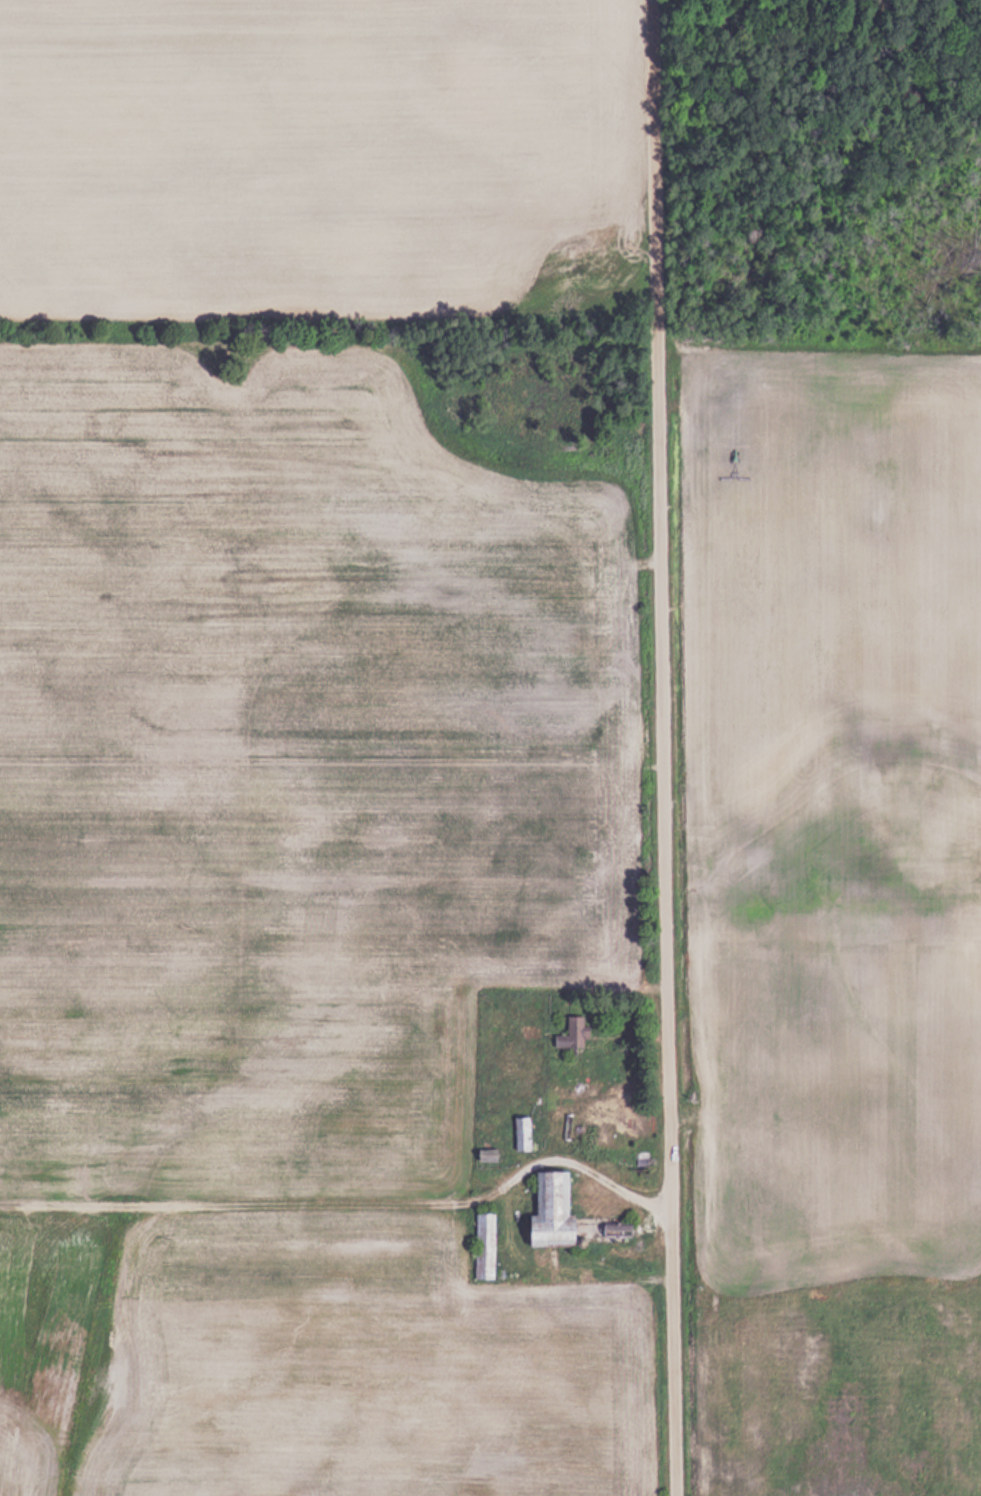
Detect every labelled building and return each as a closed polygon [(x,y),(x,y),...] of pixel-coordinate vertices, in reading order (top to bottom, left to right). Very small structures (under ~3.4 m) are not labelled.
[(567,1014),(567,1032),(554,1032),(554,1047),(588,1047),(588,1014),(567,1014)] [(531,1115),(515,1115),(515,1149),(531,1149),(531,1115)] [(538,1213),(532,1213),(532,1246),(579,1246),(579,1215),(570,1215),(570,1169),(538,1169),(538,1213)] [(495,1279),(495,1212),(475,1212),(475,1279),(495,1279)] [(605,1235),(634,1235),(634,1221),(605,1221),(605,1235)]
